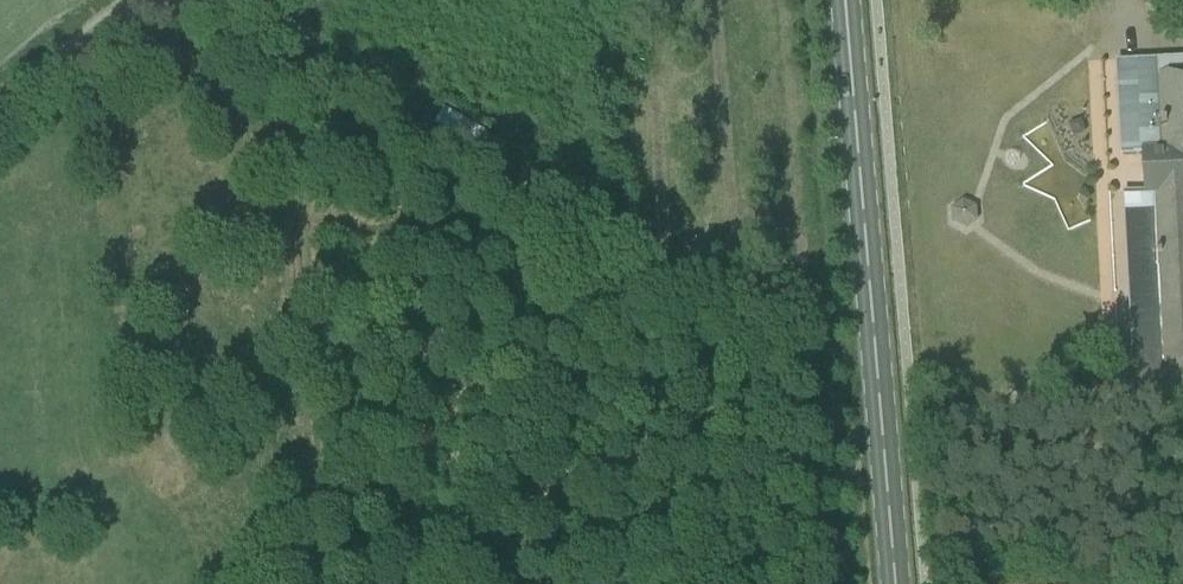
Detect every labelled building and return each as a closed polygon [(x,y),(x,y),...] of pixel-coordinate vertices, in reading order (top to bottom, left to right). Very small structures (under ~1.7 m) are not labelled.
[(1182,404),(1182,60),(1158,62),(1149,62),(1117,63),(1122,156),(1143,155),(1146,193),(1125,193),(1136,397),(1161,395),(1162,405),(1182,404)] [(424,109),(415,121),(432,133),(441,120),(424,109)] [(1062,140),(1062,156),(1082,157),(1083,141),(1062,140)] [(944,225),(964,228),(966,204),(946,202),(944,225)] [(523,264),(513,268),(522,293),(533,289),(523,264)]
